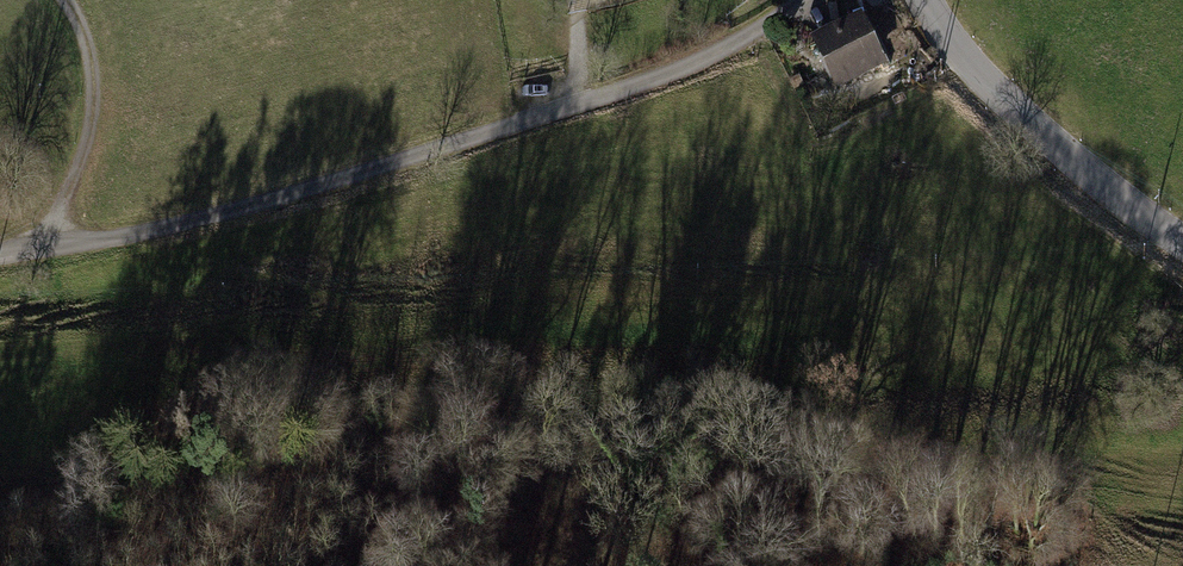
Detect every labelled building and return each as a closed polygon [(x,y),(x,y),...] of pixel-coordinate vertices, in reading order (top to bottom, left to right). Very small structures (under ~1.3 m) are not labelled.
[(863,13),(811,38),(835,88),(887,63),(863,13)]
